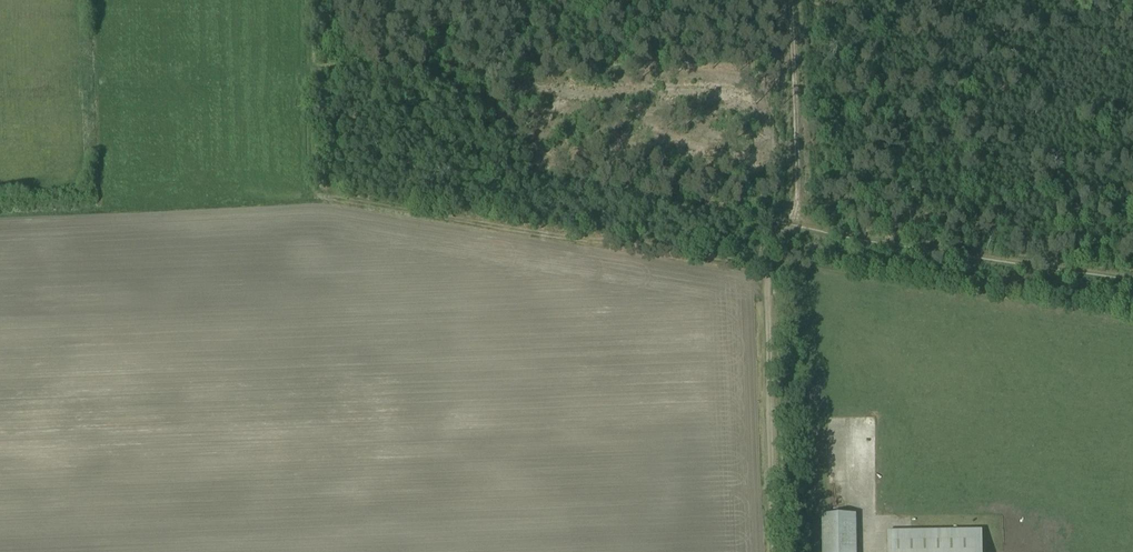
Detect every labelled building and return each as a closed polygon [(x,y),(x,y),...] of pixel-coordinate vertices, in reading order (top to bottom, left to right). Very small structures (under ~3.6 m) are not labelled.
[(823,551),(856,551),(855,515),(822,515),(823,551)] [(888,551),(982,551),(982,529),(888,531),(888,551)]
